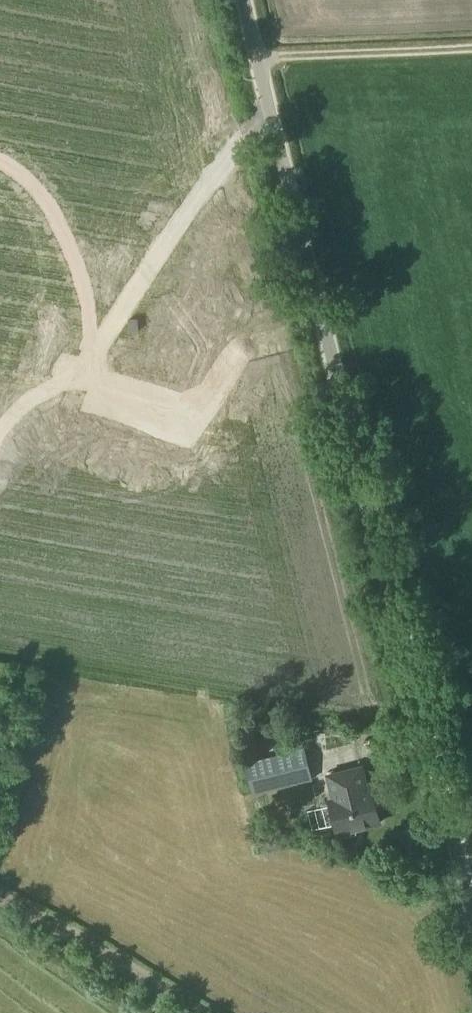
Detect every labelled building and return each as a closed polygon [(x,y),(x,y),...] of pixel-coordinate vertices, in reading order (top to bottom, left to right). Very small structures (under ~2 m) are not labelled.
[(274,816),(268,791),(313,780),(305,747),(245,763),(252,793),(245,795),(252,822),(274,816)] [(362,767),(328,775),(334,798),(329,800),(338,833),(344,831),(347,835),(356,833),(356,829),(381,822),(372,789),(368,790),(362,767)]
